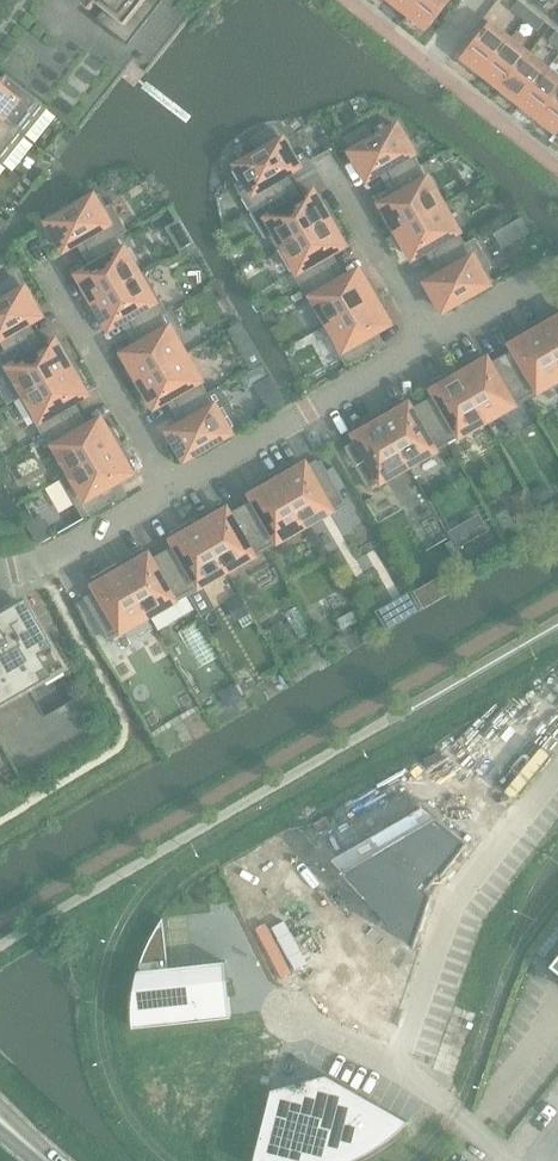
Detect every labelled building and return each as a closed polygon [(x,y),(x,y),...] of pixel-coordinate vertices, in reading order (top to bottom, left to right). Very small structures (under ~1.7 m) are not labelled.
[(105,9),(96,21),(128,46),(165,0),(93,0),(105,9)] [(408,15),(419,0),(390,0),(408,15)] [(408,15),(427,30),(451,0),(419,0),(408,15)] [(511,8),(525,20),(532,12),(518,0),(511,8)] [(541,9),(547,1),(547,0),(529,0),(541,9)] [(544,22),(532,12),(525,20),(537,30),(544,22)] [(462,58),(482,74),(510,39),(490,23),(462,58)] [(482,74),(501,89),(529,54),(510,39),(482,74)] [(501,89),(520,104),(548,70),(529,54),(501,89)] [(539,120),(557,96),(557,77),(548,70),(520,104),(539,120)] [(0,79),(0,118),(24,137),(46,109),(3,75),(0,79)] [(557,135),(557,96),(539,120),(557,135)] [(24,137),(0,118),(0,164),(2,165),(24,137)] [(388,169),(395,181),(426,163),(400,118),(372,134),(366,124),(347,135),(356,151),(352,153),(368,181),(388,169)] [(233,184),(250,213),(287,191),(280,179),(300,168),(283,140),(279,142),(270,127),(250,139),(256,150),(231,164),(233,167),(230,169),(238,181),(233,184)] [(326,136),(321,139),(327,150),(332,146),(326,136)] [(450,149),(442,154),(446,163),(455,158),(450,149)] [(387,223),(393,235),(448,203),(426,163),(395,181),(401,194),(382,205),(391,221),(387,223)] [(270,236),(278,249),(333,217),(326,203),(322,206),(314,192),(294,204),(287,191),(250,213),(265,239),(270,236)] [(91,252),(117,237),(127,231),(111,203),(104,206),(98,196),(49,224),(65,252),(84,240),(91,252)] [(470,239),(448,203),(393,235),(401,248),(405,246),(413,259),(433,248),(440,260),(476,239),(474,237),(470,239)] [(524,214),(497,229),(506,245),(533,229),(524,214)] [(341,230),(333,217),(278,249),(301,288),(332,270),(325,257),(345,246),(337,233),(341,230)] [(180,220),(166,228),(180,252),(194,244),(180,220)] [(82,292),(90,305),(140,276),(117,237),(91,252),(98,265),(79,276),(86,290),(82,292)] [(491,265),(476,239),(440,260),(447,272),(427,284),(443,312),(494,282),(486,268),(491,265)] [(340,282),(332,270),(301,288),(323,327),(379,295),(371,282),(367,284),(359,271),(340,282)] [(129,319),(136,331),(163,315),(140,276),(90,305),(98,319),(102,317),(110,330),(129,319)] [(29,340),(22,328),(42,317),(26,290),(0,304),(0,357),(29,340)] [(387,309),(379,295),(323,327),(347,368),(378,349),(371,336),(390,325),(382,311),(387,309)] [(128,370),(135,384),(185,355),(163,315),(136,331),(144,343),(124,355),(132,368),(128,370)] [(539,330),(557,362),(557,319),(539,330)] [(242,324),(230,331),(236,340),(247,333),(242,324)] [(503,357),(527,399),(557,382),(557,362),(539,330),(512,346),(515,350),(503,357)] [(20,398),(75,366),(68,353),(64,355),(56,342),(37,353),(29,340),(0,357),(0,363),(20,398)] [(175,397),(182,409),(208,394),(185,355),(135,384),(143,398),(147,395),(155,409),(175,397)] [(488,360),(461,376),(488,422),(527,399),(503,357),(491,364),(488,360)] [(264,364),(249,373),(270,410),(285,401),(276,386),(264,364)] [(84,380),(75,366),(20,398),(43,437),(74,419),(67,407),(87,396),(79,382),(84,380)] [(436,395),(424,402),(449,445),(488,422),(461,376),(434,391),(436,395)] [(231,435),(208,394),(182,409),(189,422),(169,433),(185,461),(231,435)] [(409,406),(383,421),(410,467),(449,445),(424,402),(411,410),(409,406)] [(65,476),(66,476),(121,444),(113,431),(109,434),(101,420),(82,432),(74,419),(43,437),(44,438),(49,435),(70,473),(65,476)] [(369,491),(410,467),(383,421),(355,437),(358,441),(344,448),(369,491)] [(129,458),(121,444),(66,476),(72,489),(68,491),(84,520),(120,499),(113,485),(132,474),(125,461),(129,458)] [(306,465),(279,481),(306,527),(346,504),(339,492),(327,471),(322,462),(308,469),(306,465)] [(334,467),(327,471),(339,492),(346,488),(334,467)] [(254,500),(242,507),(267,550),(306,527),(279,481),(252,496),(254,500)] [(544,483),(530,491),(538,505),(552,496),(544,483)] [(525,487),(511,496),(521,515),(536,506),(525,487)] [(228,510),(201,526),(227,572),(267,550),(242,507),(230,514),(228,510)] [(41,516),(27,524),(39,545),(53,536),(41,516)] [(176,546),(164,553),(188,595),(227,572),(201,526),(174,541),(176,546)] [(460,526),(449,532),(459,548),(469,542),(460,526)] [(149,556),(122,571),(149,617),(188,595),(164,553),(151,560),(149,556)] [(108,640),(149,617),(122,571),(95,587),(97,591),(84,599),(108,640)] [(424,587),(414,593),(424,610),(434,604),(424,587)] [(412,591),(394,602),(404,619),(422,609),(412,591)] [(239,594),(225,602),(237,622),(251,614),(239,594)] [(21,778),(96,734),(18,599),(0,609),(0,743),(21,778)] [(298,606),(285,614),(300,638),(312,631),(298,606)] [(353,610),(336,620),(343,632),(359,622),(353,610)] [(199,623),(180,634),(200,668),(219,657),(199,623)] [(221,626),(212,631),(217,638),(225,633),(221,626)] [(235,683),(219,693),(229,708),(245,699),(235,683)] [(424,807),(332,860),(415,948),(415,949),(433,896),(427,890),(440,874),(443,876),(469,844),(424,807)] [(253,851),(226,876),(228,877),(260,911),(268,920),(269,921),(294,898),(315,920),(344,950),(367,974),(379,987),(381,986),(397,970),(417,951),(416,950),(415,949),(415,948),(304,832),(302,830),(266,864),(254,851),(253,851)] [(134,1029),(232,1019),(226,963),(168,969),(163,920),(148,946),(136,980),(133,1007),(134,1029)] [(272,1090),(254,1160),(354,1160),(357,1160),(370,1153),(378,1148),(386,1143),(394,1136),(402,1129),(409,1122),(407,1121),(402,1127),(383,1107),(327,1076),(272,1090)]
